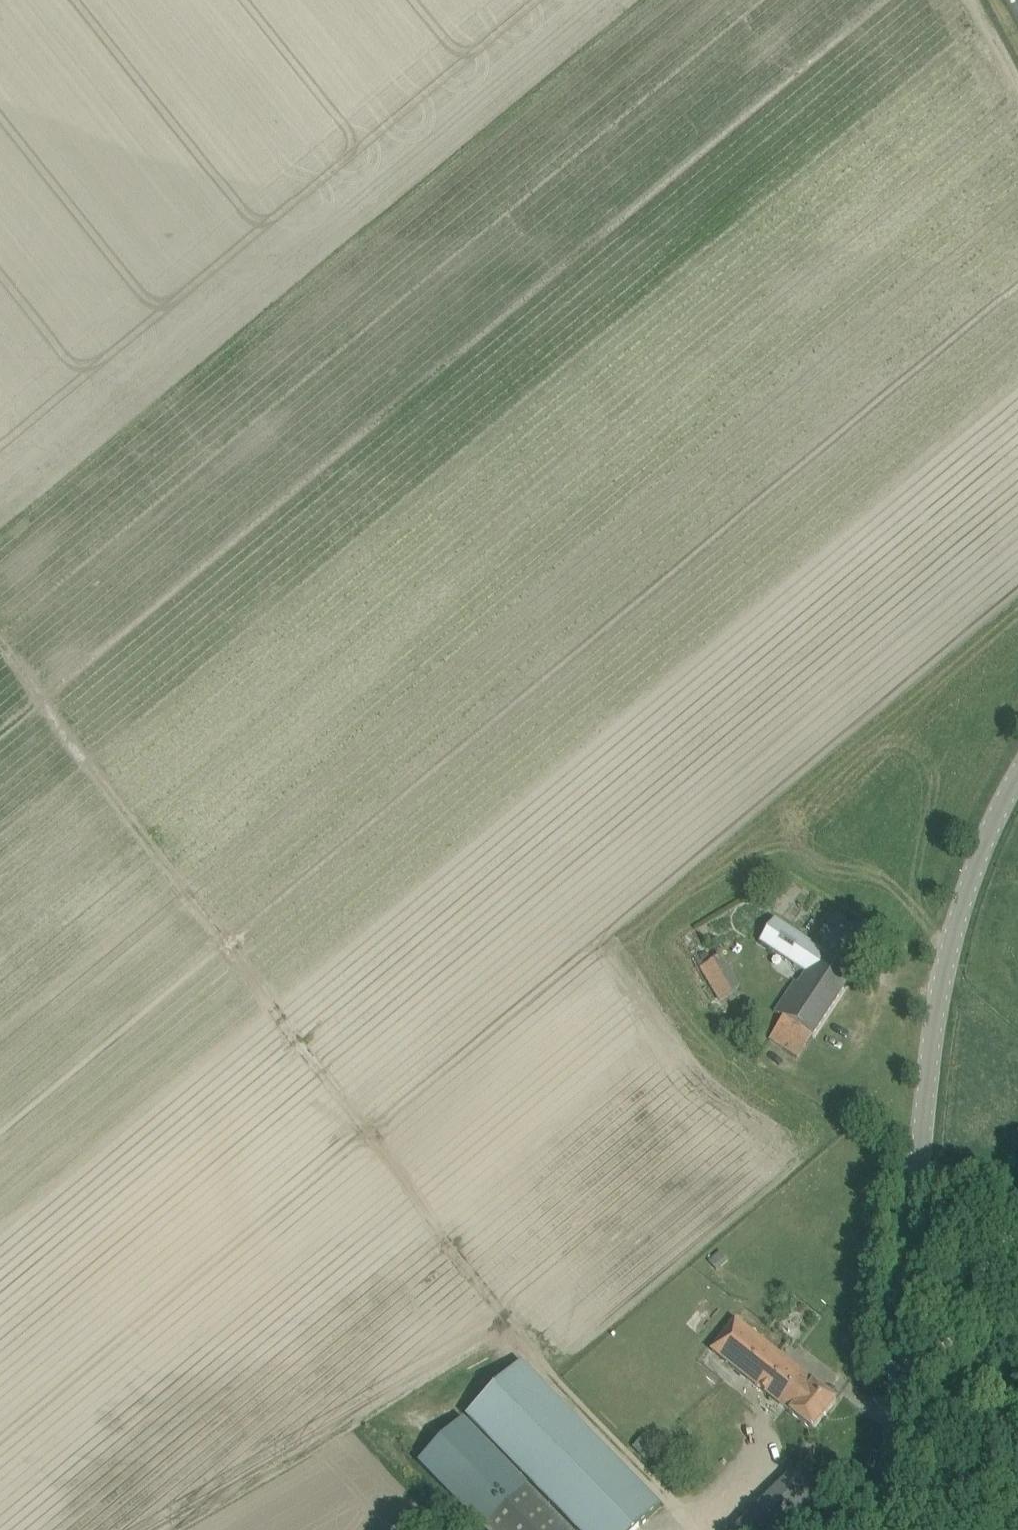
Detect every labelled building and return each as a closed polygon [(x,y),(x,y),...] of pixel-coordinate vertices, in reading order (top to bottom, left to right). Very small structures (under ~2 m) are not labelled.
[(1017,18),(1017,0),(1008,0),(1017,18)] [(775,1013),(780,1016),(770,1039),(799,1058),(812,1037),(813,1038),(874,946),(844,926),(826,953),(776,920),(761,944),(803,972),(775,1013)] [(717,1002),(738,990),(718,955),(697,967),(717,1002)] [(712,1350),(813,1431),(837,1401),(736,1321),(712,1350)] [(577,1529),(638,1529),(661,1507),(522,1364),(467,1417),(577,1529)] [(779,1485),(814,1520),(826,1507),(792,1473),(779,1485)] [(485,1529),(569,1529),(526,1486),(483,1528),(485,1529)]
